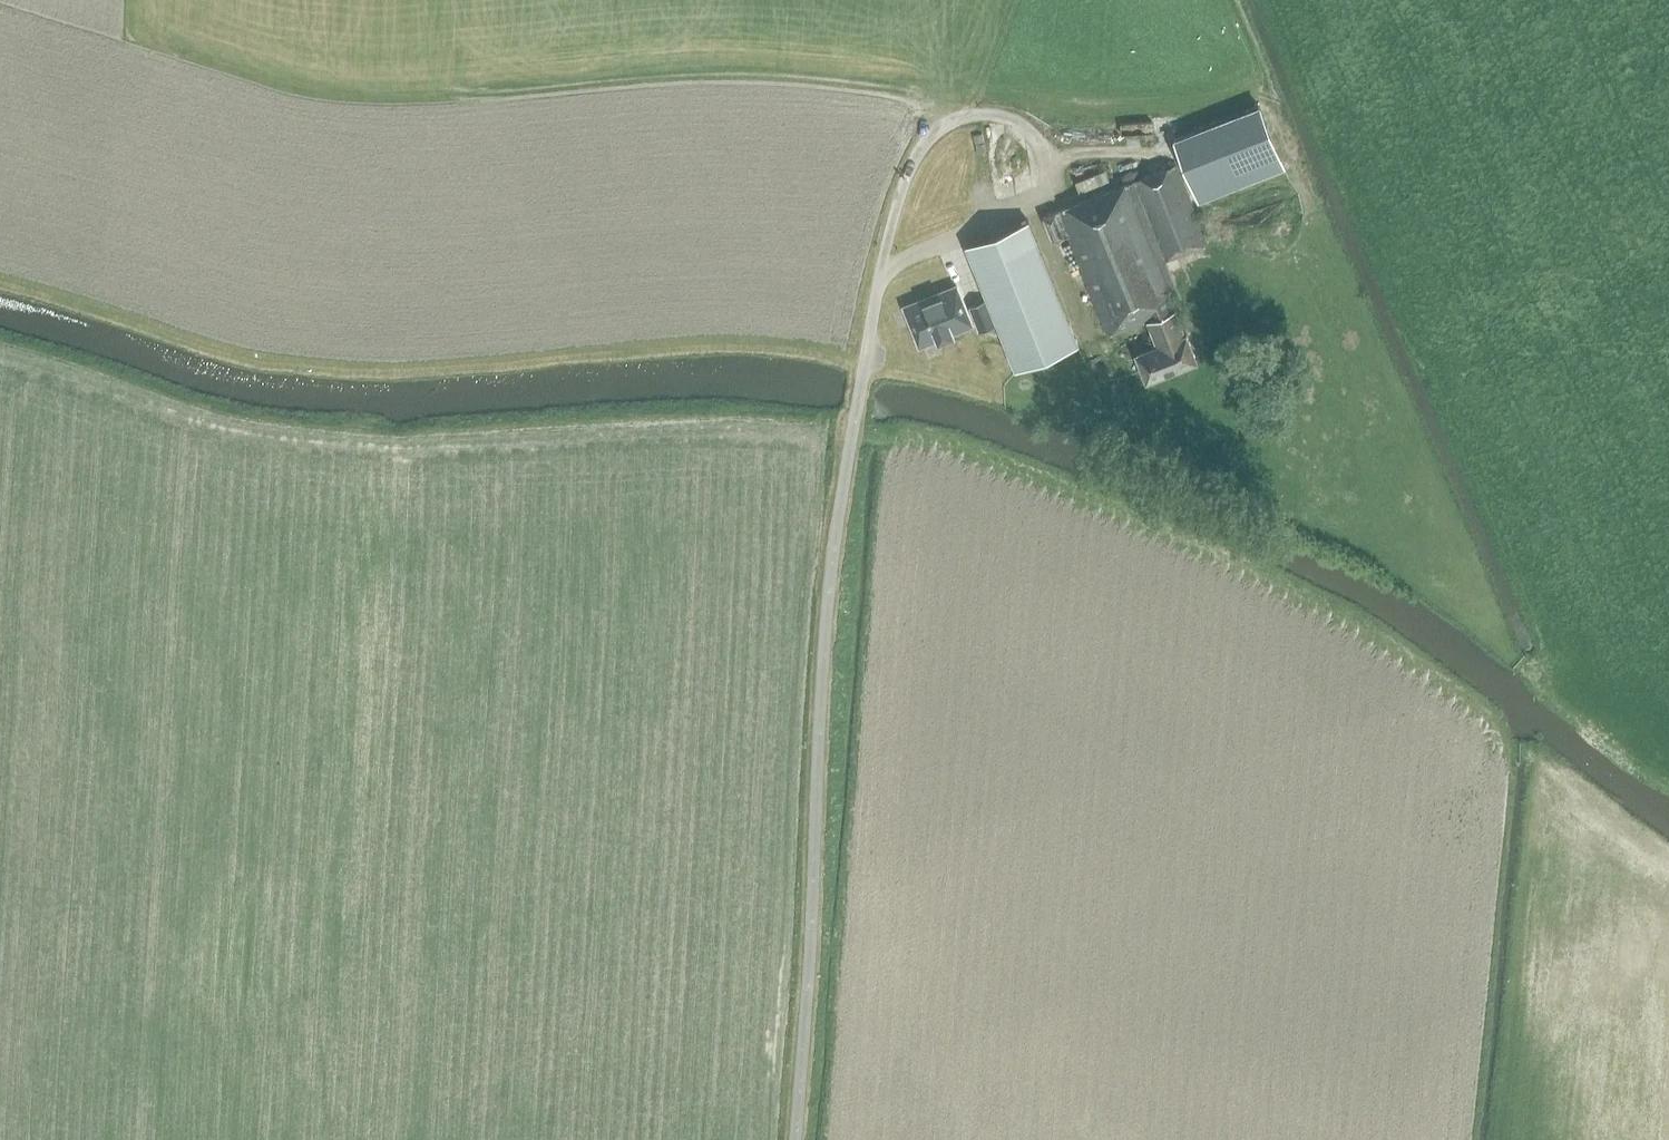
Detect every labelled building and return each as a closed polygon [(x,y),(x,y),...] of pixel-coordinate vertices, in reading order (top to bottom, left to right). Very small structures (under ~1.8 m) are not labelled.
[(1258,106),(1175,138),(1199,201),(1282,168),(1258,106)] [(1146,381),(1197,361),(1185,332),(1183,333),(1170,298),(1178,295),(1165,261),(1207,245),(1176,166),(1043,217),(1052,240),(1070,233),(1109,334),(1147,319),(1157,345),(1135,354),(1146,381)] [(1029,220),(965,245),(1014,368),(1078,342),(1029,220)] [(955,287),(905,307),(919,344),(936,338),(937,340),(939,340),(938,337),(950,332),(952,335),(953,334),(952,331),(970,324),(955,287)]
